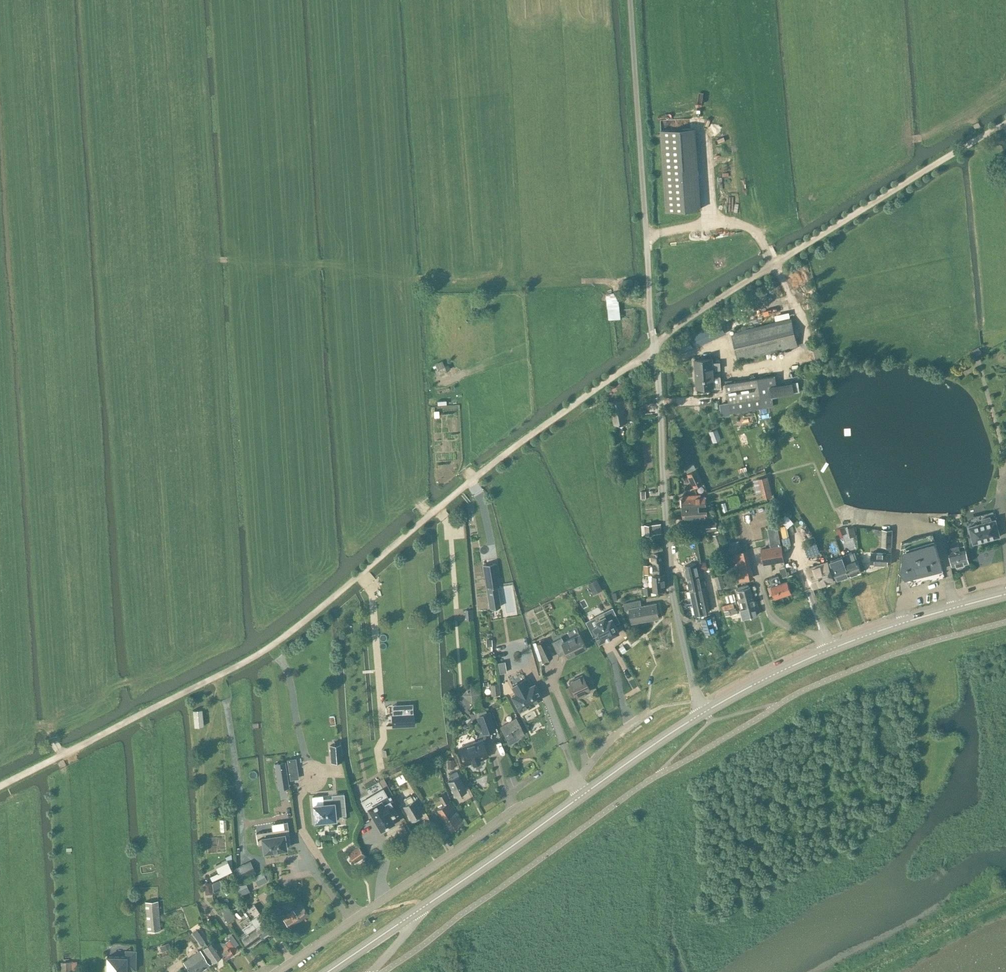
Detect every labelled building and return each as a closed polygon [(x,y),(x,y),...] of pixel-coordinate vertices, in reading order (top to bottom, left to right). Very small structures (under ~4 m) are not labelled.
[(691,128),(661,130),(666,209),(696,207),(691,128)] [(798,346),(792,318),(731,332),(738,360),(798,346)] [(712,338),(707,326),(685,335),(686,339),(674,344),(678,352),(712,338)] [(968,353),(970,358),(981,352),(978,347),(968,353)] [(714,376),(713,357),(694,358),(696,388),(714,387),(722,387),(721,375),(714,376)] [(777,384),(776,375),(726,382),(729,401),(729,403),(800,392),(798,381),(793,382),(793,381),(777,384)] [(627,421),(623,398),(610,401),(614,423),(627,421)] [(729,403),(729,401),(720,403),(722,416),(731,415),(730,413),(729,403)] [(721,439),(718,429),(709,432),(713,442),(721,439)] [(619,442),(617,432),(610,433),(612,444),(618,442),(619,442)] [(620,453),(619,446),(618,442),(612,444),(612,446),(613,453),(620,453)] [(686,461),(682,446),(676,447),(680,463),(686,461)] [(746,466),(738,469),(740,474),(748,472),(746,466)] [(703,482),(697,470),(688,474),(694,487),(703,482)] [(759,476),(765,495),(772,493),(767,474),(759,476)] [(683,508),(700,506),(699,504),(709,503),(708,498),(706,498),(706,496),(702,496),(701,493),(684,495),(684,498),(682,498),(683,508)] [(700,509),(700,506),(683,508),(684,517),(696,516),(696,520),(701,520),(701,518),(703,518),(703,516),(708,516),(708,508),(700,509)] [(974,543),(1000,536),(996,519),(991,520),(990,516),(982,518),(983,522),(969,525),(974,543)] [(857,539),(855,526),(848,527),(850,536),(852,536),(853,539),(857,539)] [(892,529),(882,529),(882,546),(892,546),(892,529)] [(723,546),(719,533),(714,535),(718,548),(723,546)] [(933,534),(916,539),(925,574),(943,569),(933,534)] [(902,543),(898,573),(904,580),(905,580),(925,574),(916,539),(902,543)] [(820,552),(816,542),(804,546),(808,556),(820,552)] [(739,543),(729,546),(730,553),(733,552),(741,550),(739,543)] [(784,560),(782,544),(761,548),(764,564),(784,560)] [(960,550),(959,545),(951,547),(952,552),(950,553),(953,566),(969,562),(965,549),(960,550)] [(752,577),(745,549),(741,550),(733,552),(740,580),(752,577)] [(653,565),(646,565),(647,574),(654,574),(665,573),(663,552),(652,553),(653,565)] [(853,552),(843,555),(845,563),(849,574),(861,570),(858,559),(856,560),(853,552)] [(891,553),(872,552),(871,562),(891,564),(891,553)] [(837,579),(849,574),(845,563),(843,555),(830,559),(837,579)] [(690,590),(705,587),(706,587),(705,580),(701,581),(697,563),(685,565),(690,590)] [(495,566),(483,568),(487,591),(489,603),(497,602),(495,590),(499,589),(495,566)] [(834,579),(830,568),(809,575),(813,587),(834,579)] [(725,586),(721,570),(714,572),(718,588),(725,586)] [(665,573),(654,574),(653,574),(654,589),(666,588),(665,573)] [(779,582),(777,575),(769,578),(772,585),(769,586),(771,592),(774,591),(776,597),(791,592),(787,580),(779,582)] [(597,578),(589,583),(594,594),(603,589),(597,578)] [(652,594),(651,586),(643,587),(644,595),(652,594)] [(705,587),(690,590),(696,614),(707,612),(706,609),(709,609),(705,587)] [(736,591),(740,609),(758,604),(757,601),(754,602),(751,587),(736,591)] [(641,605),(640,600),(624,603),(625,609),(629,608),(632,623),(659,618),(657,602),(641,605)] [(758,606),(758,604),(740,609),(737,610),(736,607),(729,609),(731,615),(737,613),(738,614),(741,613),(743,618),(758,615),(756,607),(758,606)] [(598,624),(592,627),(599,642),(618,632),(611,617),(607,620),(603,613),(594,618),(598,624)] [(716,631),(712,615),(701,618),(706,634),(716,631)] [(587,648),(580,633),(564,641),(562,636),(552,641),(559,655),(566,652),(568,657),(587,648)] [(552,655),(544,639),(536,642),(542,661),(552,655)] [(498,663),(499,673),(506,672),(505,661),(498,663)] [(590,690),(582,675),(569,681),(577,697),(590,690)] [(512,685),(516,692),(512,695),(520,710),(542,698),(534,683),(527,686),(524,679),(512,685)] [(500,694),(499,683),(490,684),(491,695),(500,694)] [(471,685),(463,695),(473,702),(481,692),(471,685)] [(496,729),(490,710),(476,715),(483,734),(496,729)] [(404,714),(393,715),(394,726),(405,725),(404,714)] [(525,733),(516,717),(500,726),(510,743),(518,738),(518,737),(525,733)] [(483,739),(459,748),(465,764),(472,761),(473,763),(480,761),(480,759),(488,756),(483,739)] [(332,761),(342,760),(341,743),(336,743),(336,748),(331,748),(332,761)] [(299,778),(296,757),(287,759),(290,780),(299,778)] [(285,761),(275,762),(279,789),(289,787),(285,761)] [(458,776),(456,771),(449,774),(451,779),(448,781),(455,795),(466,790),(459,775),(458,776)] [(406,780),(402,773),(396,777),(399,783),(406,780)] [(385,829),(392,825),(391,823),(393,821),(390,816),(396,813),(387,797),(387,796),(383,789),(370,796),(375,804),(369,807),(373,814),(372,815),(375,820),(376,820),(381,828),(384,827),(385,829)] [(449,802),(445,793),(439,796),(443,803),(444,805),(437,808),(452,830),(464,822),(450,801),(449,802)] [(414,800),(411,795),(404,799),(407,805),(404,806),(412,820),(423,814),(414,800)] [(346,814),(344,796),(323,798),(324,803),(313,804),(315,820),(323,819),(323,820),(327,819),(335,818),(335,815),(346,814)] [(263,843),(264,851),(287,848),(286,842),(291,841),(289,828),(256,833),(258,844),(263,843)] [(364,854),(358,846),(349,852),(355,861),(364,854)] [(218,869),(210,873),(213,879),(232,869),(233,869),(231,853),(225,856),(227,859),(216,864),(218,869)] [(239,880),(256,872),(253,866),(247,868),(245,863),(234,869),(239,880)] [(263,873),(256,876),(260,883),(267,880),(263,873)] [(235,885),(240,895),(248,891),(244,881),(235,885)] [(160,929),(158,900),(146,901),(148,930),(160,929)] [(245,910),(248,915),(263,936),(270,931),(263,921),(266,919),(255,903),(245,910)] [(309,914),(301,904),(283,917),(290,928),(309,914)] [(230,911),(227,906),(221,910),(224,915),(228,921),(234,917),(230,910),(230,911)] [(263,936),(248,915),(240,921),(247,931),(241,936),(248,946),(263,936)] [(206,941),(197,930),(193,933),(213,961),(222,955),(212,941),(207,944),(205,942),(206,941)] [(230,939),(226,942),(221,941),(216,945),(226,958),(238,950),(235,946),(238,943),(232,935),(229,937),(230,939)] [(172,947),(169,941),(160,946),(162,951),(172,947)] [(200,949),(184,961),(192,971),(197,971),(209,963),(200,949)] [(125,950),(125,957),(107,957),(107,971),(126,971),(126,969),(135,969),(136,950),(125,950)] [(71,961),(61,962),(62,971),(78,971),(78,963),(71,963),(71,961)]
